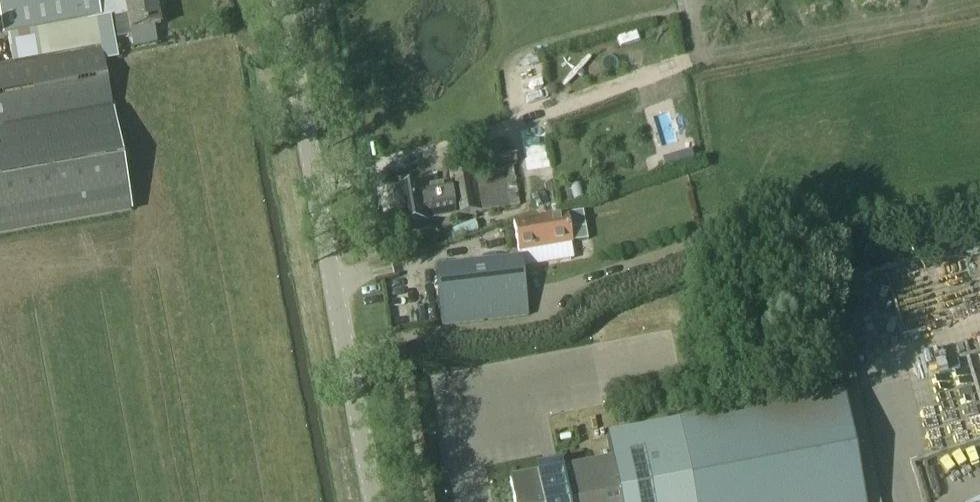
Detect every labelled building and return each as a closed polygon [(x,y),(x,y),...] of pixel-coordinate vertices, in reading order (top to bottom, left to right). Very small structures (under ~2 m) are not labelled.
[(156,0),(120,0),(100,4),(99,0),(0,0),(0,10),(5,38),(52,29),(56,51),(132,36),(134,48),(158,44),(155,27),(160,26),(156,0)] [(117,126),(102,47),(0,66),(0,234),(133,212),(117,126)] [(520,206),(513,165),(447,177),(447,178),(425,182),(426,187),(395,192),(401,227),(455,217),(455,218),(520,206)] [(514,222),(518,245),(520,254),(573,244),(568,213),(560,214),(514,222)] [(529,316),(527,294),(523,258),(437,268),(443,325),(529,316)] [(416,317),(411,274),(399,275),(404,318),(416,317)] [(703,420),(609,439),(613,463),(563,473),(562,469),(535,474),(537,480),(510,485),(513,501),(867,501),(846,393),(703,420)]
